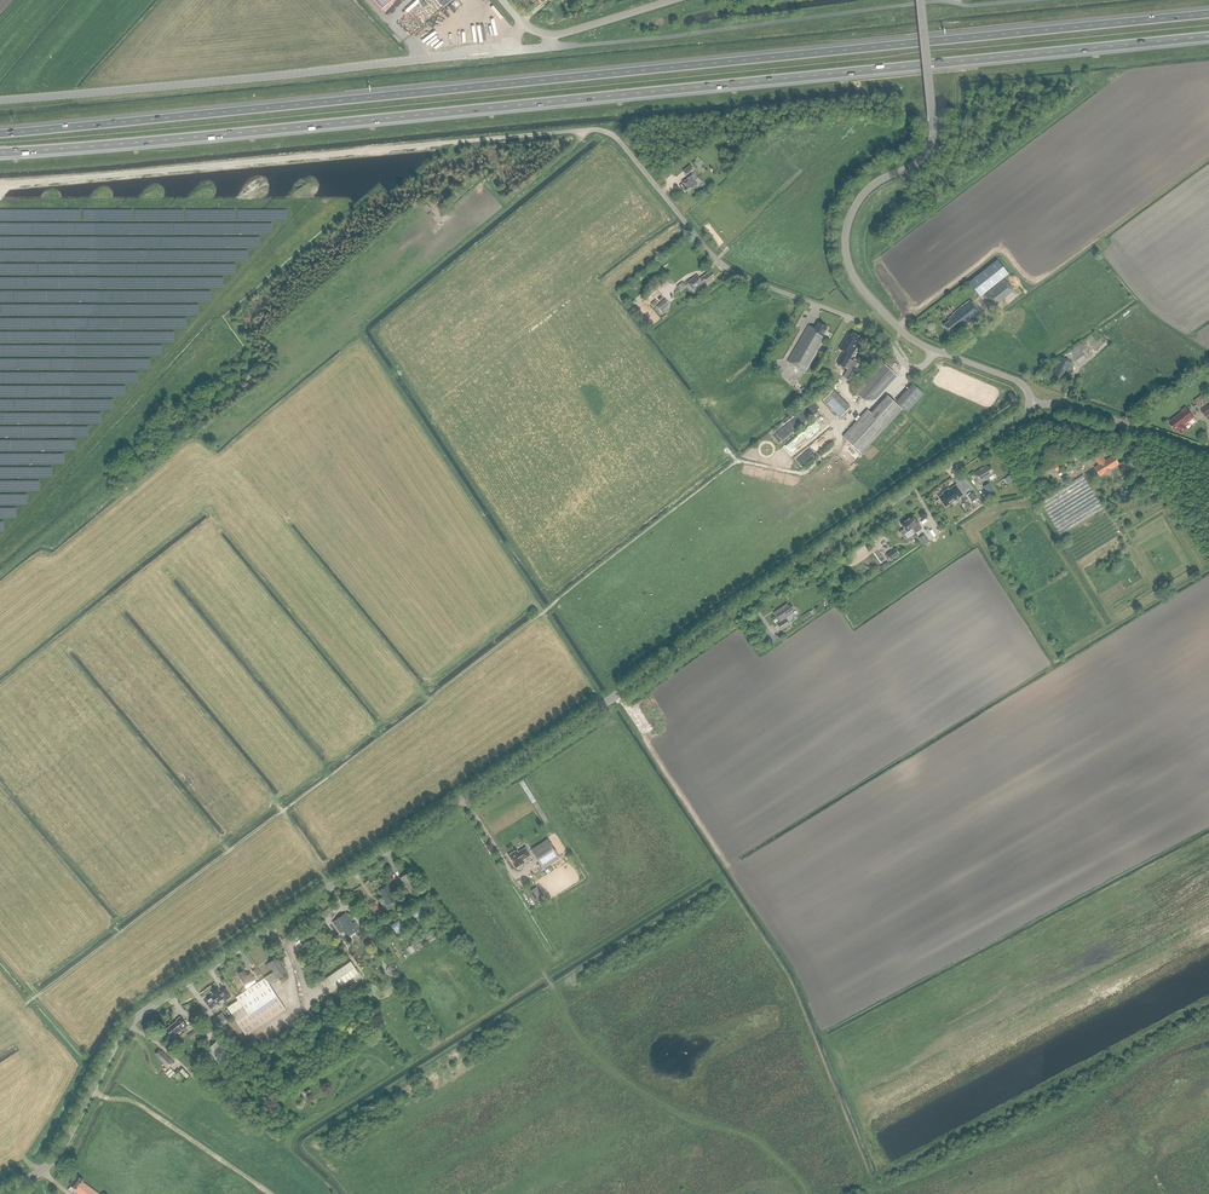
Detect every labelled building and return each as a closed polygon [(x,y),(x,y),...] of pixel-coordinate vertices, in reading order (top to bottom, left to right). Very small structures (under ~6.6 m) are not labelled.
[(382,12),(397,0),(372,0),(382,12)] [(432,29),(421,40),(426,45),(437,35),(432,29)] [(437,48),(444,41),(442,39),(435,46),(437,48)] [(704,163),(700,158),(694,162),(698,168),(704,163)] [(690,165),(683,171),(687,175),(693,169),(690,165)] [(698,183),(691,175),(682,183),(686,186),(684,188),(688,193),(694,188),(693,187),(695,186),(698,183)] [(439,205),(449,195),(445,191),(435,200),(439,205)] [(424,207),(428,212),(432,208),(428,203),(424,207)] [(997,260),(968,282),(980,297),(1009,274),(997,260)] [(700,279),(697,275),(687,283),(688,284),(695,292),(701,287),(700,286),(705,282),(707,284),(713,279),(712,278),(714,277),(711,273),(709,274),(708,273),(705,276),(704,275),(700,279)] [(684,281),(678,286),(682,291),(688,287),(684,281)] [(661,312),(670,305),(665,299),(657,306),(661,312)] [(952,332),(954,335),(981,314),(970,300),(952,314),(953,315),(947,319),(949,321),(944,325),(950,334),(952,332)] [(805,371),(824,337),(823,336),(828,327),(818,322),(814,328),(808,325),(788,362),(805,371)] [(839,349),(843,351),(843,352),(836,363),(847,369),(843,377),(853,382),(862,366),(849,359),(851,357),(851,356),(852,356),(862,338),(853,333),(852,335),(848,333),(839,349)] [(1087,359),(1086,359),(1090,356),(1081,344),(1069,351),(1079,365),(1087,359)] [(1071,362),(1061,357),(1052,375),(1055,376),(1053,379),(1058,381),(1060,379),(1062,380),(1065,373),(1064,373),(1065,370),(1067,370),(1071,362)] [(827,367),(822,363),(817,371),(823,375),(827,367)] [(883,363),(856,393),(865,401),(871,395),(875,399),(897,376),(883,363)] [(914,383),(898,400),(909,411),(925,393),(914,383)] [(835,389),(824,400),(841,417),(852,406),(835,389)] [(1203,394),(1194,401),(1197,405),(1206,398),(1203,394)] [(867,410),(843,437),(861,454),(886,427),(902,409),(887,396),(879,405),(871,414),(867,410)] [(1169,422),(1176,431),(1178,429),(1181,433),(1187,429),(1184,425),(1190,421),(1189,420),(1191,419),(1194,417),(1186,407),(1182,411),(1183,412),(1169,422)] [(1095,458),(1099,465),(1095,468),(1100,475),(1104,473),(1105,474),(1110,471),(1109,469),(1118,464),(1113,457),(1105,462),(1100,454),(1095,458)] [(1055,466),(1057,470),(1066,467),(1064,462),(1055,466)] [(993,471),(990,466),(988,468),(987,465),(973,473),(980,483),(993,475),(991,473),(993,471)] [(1005,479),(1008,483),(1017,477),(1014,473),(1005,479)] [(1083,475),(1040,502),(1060,535),(1103,508),(1083,475)] [(983,487),(988,494),(994,491),(989,483),(983,487)] [(940,497),(945,505),(950,501),(951,503),(962,495),(957,487),(953,490),(952,489),(948,491),(948,492),(945,494),(944,494),(940,497)] [(972,502),(978,498),(974,492),(968,496),(972,502)] [(913,516),(907,520),(912,528),(913,527),(917,533),(920,530),(917,525),(918,524),(918,523),(919,523),(917,520),(916,521),(913,516)] [(912,529),(912,528),(907,520),(901,524),(904,529),(900,532),(906,540),(915,534),(912,529)] [(920,538),(925,545),(931,541),(926,534),(920,538)] [(899,554),(895,548),(886,555),(890,560),(899,554)] [(792,616),(791,615),(793,613),(792,611),(794,609),(791,604),(788,606),(787,604),(773,613),(780,622),(777,624),(782,630),(790,625),(786,619),(789,616),(790,617),(792,616)] [(801,616),(804,621),(812,615),(810,612),(809,611),(801,616)] [(548,839),(532,849),(544,868),(560,858),(548,839)] [(513,863),(516,868),(525,862),(523,860),(531,855),(526,848),(521,851),(519,853),(517,850),(509,855),(514,863),(513,863)] [(401,878),(412,895),(422,889),(411,871),(401,878)] [(384,900),(388,905),(397,899),(389,888),(387,889),(386,887),(381,890),(382,892),(380,893),(384,900)] [(537,892),(532,895),(536,901),(543,897),(537,887),(534,888),(537,892)] [(359,929),(355,922),(351,925),(344,915),(334,922),(341,933),(344,931),(347,937),(359,929)] [(414,944),(409,947),(411,953),(417,951),(414,944)] [(236,997),(238,1000),(228,1008),(247,1036),(286,1009),(269,985),(279,978),(286,973),(276,958),(269,964),(274,972),(265,978),(236,997)] [(357,982),(355,979),(360,975),(350,960),(320,980),(330,995),(350,981),(353,985),(357,982)] [(252,972),(257,978),(261,976),(256,969),(252,972)] [(239,976),(241,979),(240,980),(242,982),(242,981),(246,986),(255,980),(250,973),(248,975),(247,973),(246,974),(243,971),(239,974),(240,975),(239,976)] [(231,996),(226,988),(221,992),(218,989),(212,993),(214,995),(207,1000),(211,1006),(224,998),(226,1000),(231,996)] [(222,1013),(210,1021),(216,1030),(228,1021),(222,1013)] [(375,1018),(381,1027),(386,1024),(379,1015),(375,1018)] [(178,1038),(175,1034),(183,1028),(183,1029),(187,1026),(180,1017),(177,1020),(177,1021),(166,1030),(174,1041),(178,1038)] [(187,1035),(190,1039),(202,1031),(199,1027),(187,1035)] [(217,1042),(207,1049),(219,1064),(229,1056),(217,1042)] [(174,1062),(170,1058),(170,1059),(162,1051),(161,1052),(159,1050),(156,1054),(159,1057),(159,1058),(163,1062),(162,1063),(168,1069),(174,1062)] [(175,1073),(171,1068),(166,1073),(170,1078),(175,1073)] [(187,1077),(190,1075),(184,1068),(181,1070),(187,1077)] [(208,1081),(195,1070),(192,1073),(212,1091),(215,1087),(208,1081)] [(205,1090),(200,1083),(194,1087),(196,1090),(191,1094),(194,1097),(205,1090)] [(79,1193),(100,1193),(82,1181),(83,1180),(77,1175),(70,1185),(75,1188),(74,1190),(79,1193)]
